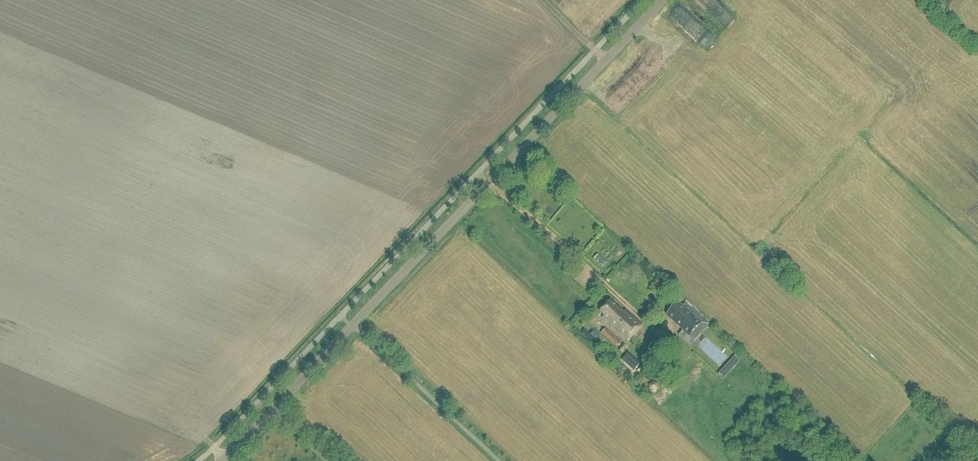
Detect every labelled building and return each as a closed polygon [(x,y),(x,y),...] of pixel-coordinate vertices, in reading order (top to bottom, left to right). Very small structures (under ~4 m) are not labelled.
[(602,266),(609,264),(606,256),(599,258),(602,266)] [(685,334),(696,321),(673,301),(662,314),(685,334)] [(627,338),(639,325),(625,312),(623,314),(618,310),(610,303),(603,311),(610,319),(608,321),(627,338)] [(691,338),(722,367),(730,358),(704,334),(710,328),(704,323),(691,338)] [(601,333),(617,348),(622,343),(606,328),(601,333)] [(629,352),(621,361),(630,369),(638,360),(629,352)]
